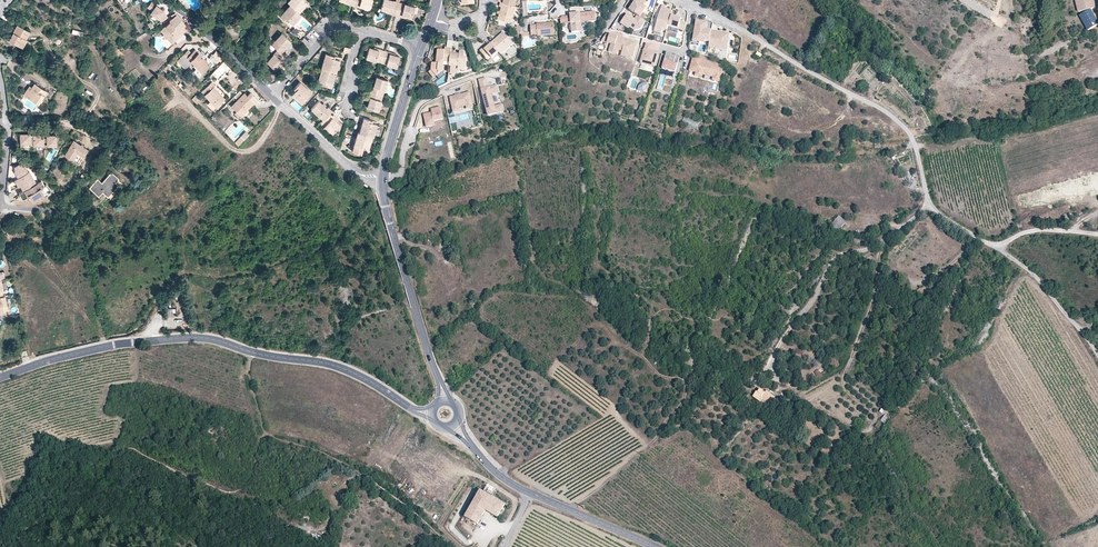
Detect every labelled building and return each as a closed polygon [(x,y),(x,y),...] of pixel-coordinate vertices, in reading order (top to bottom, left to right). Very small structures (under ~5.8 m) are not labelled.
[(307,2),(305,0),(290,0),(289,0),(287,2),(290,5),(299,12),(307,2)] [(371,0),(355,0),(353,6),(359,7),(359,6),(364,7),(369,8),(371,0)] [(399,2),(395,1),(391,0),(383,0),(380,9),(385,10),(391,12),(390,14),(395,15),(399,2)] [(637,16),(640,17),(646,8),(643,7),(645,4),(641,1),(640,0),(636,0),(629,10),(637,16)] [(1079,12),(1097,7),(1096,0),(1076,0),(1079,12)] [(512,5),(500,1),(499,6),(501,6),(499,10),(498,13),(497,18),(510,22),(515,6),(512,5)] [(163,11),(151,2),(147,7),(152,11),(150,13),(161,21),(168,17),(165,13),(162,15),(161,14),(163,11)] [(411,18),(414,6),(399,2),(395,15),(401,17),(401,15),(406,16),(411,18)] [(299,12),(290,5),(280,16),(285,21),(286,19),(288,21),(294,26),(303,16),(299,12)] [(667,30),(668,26),(671,16),(673,11),(668,10),(669,9),(666,9),(661,7),(654,32),(661,34),(663,29),(667,30)] [(1080,16),(1089,31),(1097,25),(1097,19),(1092,9),(1080,16)] [(169,20),(170,22),(165,26),(165,25),(160,29),(163,33),(170,43),(185,30),(182,27),(184,24),(175,12),(170,15),(172,17),(169,20)] [(570,16),(571,24),(572,33),(582,32),(581,23),(596,21),(595,12),(570,14),(570,16)] [(640,17),(637,16),(635,19),(634,21),(631,19),(632,17),(627,14),(620,24),(628,29),(630,28),(635,31),(641,30),(643,26),(645,21),(640,17)] [(563,18),(560,18),(561,25),(571,24),(570,16),(563,17),(563,18)] [(681,19),(671,16),(668,26),(685,31),(686,23),(680,22),(681,19)] [(702,24),(700,22),(697,21),(694,38),(700,39),(699,42),(704,43),(704,40),(709,41),(711,30),(706,29),(707,23),(705,22),(702,24)] [(555,33),(554,23),(537,24),(537,25),(530,26),(531,36),(537,36),(538,37),(545,37),(544,34),(555,33)] [(26,39),(25,38),(23,37),(26,30),(16,25),(12,32),(14,33),(13,36),(11,35),(8,40),(22,47),(26,39)] [(716,31),(711,30),(709,41),(708,46),(720,48),(726,49),(729,33),(719,31),(719,33),(716,33),(716,31)] [(309,31),(304,39),(312,44),(317,36),(309,31)] [(287,44),(290,40),(282,32),(271,44),(277,50),(281,53),(284,49),(283,48),(287,44)] [(494,40),(491,44),(499,53),(501,55),(513,44),(503,33),(499,36),(500,38),(495,42),(494,40)] [(609,52),(617,55),(618,51),(622,39),(622,38),(608,34),(607,37),(605,37),(601,42),(611,44),(609,52)] [(622,39),(618,51),(622,52),(622,54),(626,56),(625,57),(632,60),(637,44),(636,43),(628,40),(627,41),(622,39)] [(499,53),(491,44),(490,42),(486,45),(487,47),(485,50),(483,48),(480,51),(484,56),(487,53),(492,59),(499,53)] [(654,67),(658,53),(650,51),(652,45),(646,44),(644,49),(642,57),(640,63),(654,67)] [(381,63),(385,50),(380,48),(379,50),(374,48),(369,47),(366,58),(381,63)] [(450,63),(451,54),(451,53),(451,49),(445,48),(445,51),(438,50),(436,64),(435,64),(432,64),(432,70),(437,77),(438,76),(440,74),(443,72),(444,62),(450,63)] [(210,64),(195,49),(192,53),(187,57),(184,54),(177,60),(185,69),(192,62),(197,67),(202,72),(205,68),(210,64)] [(281,53),(277,50),(266,62),(275,69),(278,66),(282,62),(283,63),(287,59),(281,53)] [(397,66),(400,56),(395,55),(390,53),(390,52),(385,50),(381,63),(395,67),(396,68),(397,66)] [(220,61),(224,57),(216,51),(213,55),(220,61)] [(457,55),(451,54),(450,63),(449,67),(451,67),(458,68),(466,69),(467,59),(465,58),(465,53),(460,52),(460,55),(457,55)] [(672,53),(667,52),(662,68),(676,72),(680,57),(676,56),(671,55),(672,53)] [(335,73),(339,60),(334,58),(331,57),(332,55),(326,53),(321,68),(335,73)] [(725,64),(694,57),(690,70),(696,72),(696,75),(703,76),(703,74),(704,73),(714,75),(714,76),(713,79),(721,81),(725,64)] [(202,72),(197,67),(193,71),(199,77),(207,69),(205,68),(202,72)] [(331,87),(335,73),(321,68),(318,81),(323,82),(326,83),(325,85),(331,87)] [(383,95),(388,80),(377,77),(375,81),(374,87),(372,86),(370,91),(383,95)] [(494,107),(491,94),(498,92),(497,86),(494,86),(488,88),(487,84),(486,81),(485,78),(479,80),(489,115),(503,111),(502,105),(494,107)] [(225,99),(213,86),(215,85),(212,82),(202,91),(210,100),(207,103),(213,109),(225,99)] [(301,103),(312,92),(300,82),(295,87),(297,89),(295,91),(291,95),(301,103)] [(42,93),(44,89),(35,83),(32,87),(30,90),(28,88),(23,95),(38,104),(44,95),(42,93)] [(378,111),(383,95),(370,91),(369,97),(370,97),(369,103),(367,107),(378,111)] [(241,115),(254,102),(256,105),(259,101),(250,92),(247,96),(244,93),(231,106),(237,111),(240,115),(241,115)] [(455,95),(450,97),(452,108),(458,107),(466,105),(467,108),(472,107),(469,92),(460,94),(459,94),(459,96),(457,96),(457,95),(455,95)] [(201,100),(196,95),(192,99),(197,104),(201,100)] [(332,111),(327,107),(326,107),(319,101),(311,109),(323,120),(329,113),(332,111)] [(431,113),(423,114),(425,122),(426,127),(434,125),(433,121),(443,119),(440,107),(430,109),(431,113)] [(330,136),(340,125),(336,122),(338,119),(334,115),(333,116),(329,113),(323,120),(321,123),(325,126),(323,129),(330,136)] [(373,136),(377,124),(371,122),(369,121),(369,119),(363,118),(359,132),(372,136),(373,136)] [(244,139),(249,134),(246,131),(241,136),(244,139)] [(368,148),(372,136),(359,132),(358,132),(354,144),(362,147),(368,148)] [(33,144),(32,134),(29,134),(29,133),(20,133),(20,148),(30,147),(30,144),(33,144)] [(56,144),(55,133),(46,133),(46,136),(46,140),(46,144),(56,144)] [(43,140),(43,136),(43,134),(32,134),(33,144),(43,144),(43,140)] [(238,145),(244,139),(241,136),(235,142),(238,145)] [(78,163),(87,149),(73,140),(64,154),(78,163)] [(360,154),(362,147),(354,144),(352,151),(360,154)] [(36,182),(29,171),(28,172),(26,168),(20,163),(15,166),(15,171),(14,171),(18,178),(16,179),(20,186),(23,190),(36,182)] [(102,182),(108,175),(103,172),(97,178),(102,182)] [(110,198),(123,183),(111,173),(109,176),(108,175),(102,182),(97,178),(89,187),(98,195),(102,191),(110,198)] [(54,192),(46,184),(45,185),(41,179),(36,182),(23,190),(19,193),(22,199),(24,199),(27,197),(29,199),(33,201),(37,198),(39,201),(54,192)] [(838,231),(846,222),(839,216),(831,225),(838,231)] [(5,295),(4,296),(0,296),(0,305),(1,305),(1,306),(0,306),(0,311),(0,312),(8,310),(5,295)] [(823,377),(818,370),(814,372),(819,379),(823,377)] [(775,397),(766,390),(764,393),(760,389),(757,392),(756,392),(753,396),(767,408),(775,397)] [(485,511),(492,498),(479,491),(464,517),(477,525),(485,511)] [(490,514),(498,501),(492,498),(485,511),(490,514)] [(497,518),(504,505),(498,501),(490,514),(497,518)]
